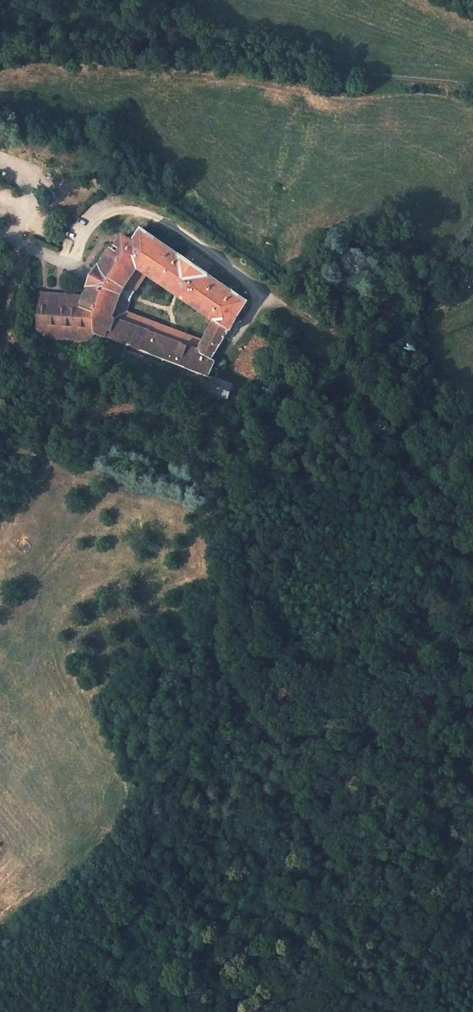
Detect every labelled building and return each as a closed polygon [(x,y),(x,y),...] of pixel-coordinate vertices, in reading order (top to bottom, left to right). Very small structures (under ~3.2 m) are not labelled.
[(68,297),(62,298),(61,294),(40,293),(37,327),(45,337),(85,340),(95,333),(165,360),(208,377),(215,362),(211,359),(229,330),(231,332),(238,317),(249,301),(234,291),(233,292),(211,277),(212,276),(159,240),(158,239),(143,229),(134,243),(130,241),(123,236),(121,240),(119,243),(114,250),(112,249),(109,253),(107,252),(103,259),(105,259),(101,266),(99,265),(87,287),(90,289),(85,298),(68,297)] [(233,385),(216,379),(210,392),(228,399),(233,385)]
